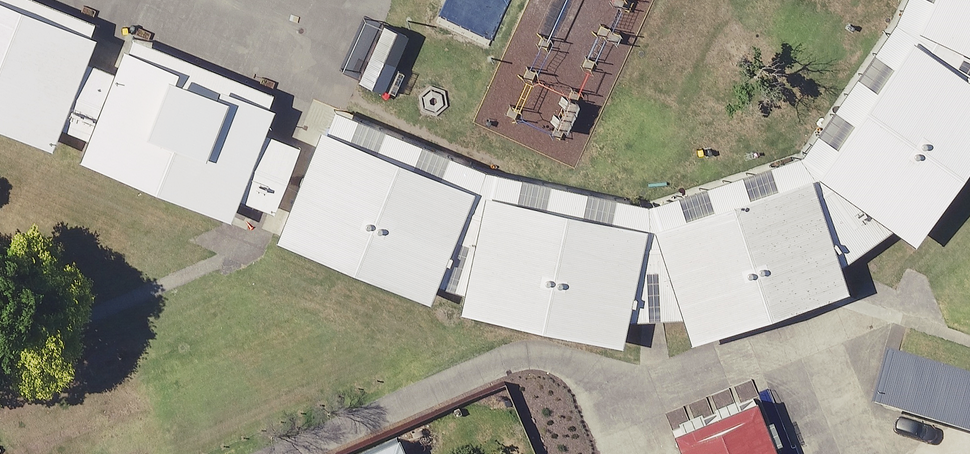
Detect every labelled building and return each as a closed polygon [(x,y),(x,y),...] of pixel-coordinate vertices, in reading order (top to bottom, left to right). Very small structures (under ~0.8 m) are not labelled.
[(600,97),(646,0),(392,0),(600,97)] [(948,125),(969,76),(969,0),(669,0),(948,125)] [(194,250),(249,117),(0,15),(0,170),(194,250)] [(897,103),(830,239),(910,280),(969,152),(969,138),(897,103)] [(644,282),(299,141),(263,229),(608,370),(644,282)] [(810,187),(659,236),(690,344),(843,294),(830,239),(810,187)] [(853,381),(834,434),(891,453),(960,453),(969,424),(969,421),(853,381)] [(712,426),(649,453),(724,453),(712,426)] [(405,443),(378,453),(410,453),(405,443)]
